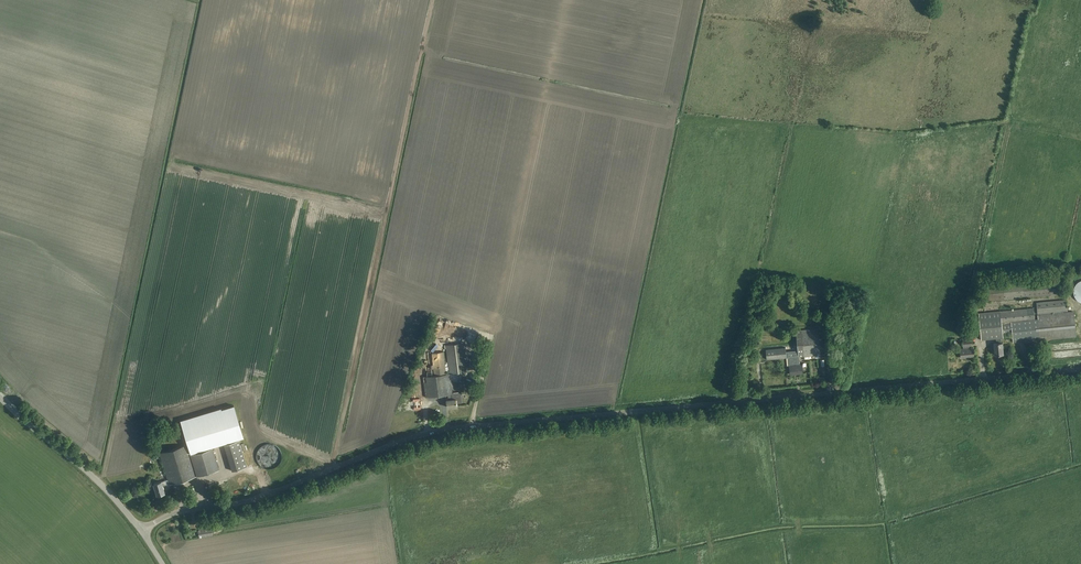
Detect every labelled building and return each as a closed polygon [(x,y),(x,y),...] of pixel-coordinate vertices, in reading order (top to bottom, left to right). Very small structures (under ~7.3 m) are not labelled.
[(1067,312),(1066,299),(1037,302),(1038,318),(1035,319),(1034,308),(979,313),(981,340),(996,339),(997,343),(994,343),(995,355),(1004,354),(1003,342),(1002,342),(1002,338),(1004,338),(1004,334),(1012,333),(1013,343),(1076,337),(1074,311),(1067,312)] [(800,365),(799,357),(821,355),(818,329),(797,331),(798,345),(767,347),(768,360),(788,358),(789,366),(790,366),(790,374),(803,373),(802,365),(800,365)] [(969,348),(969,346),(970,346),(970,339),(963,339),(963,348),(960,349),(961,358),(974,357),(973,348),(969,348)] [(450,374),(468,371),(464,343),(446,345),(450,374)] [(446,375),(444,352),(432,354),(435,376),(424,378),(426,398),(448,395),(449,400),(447,401),(448,408),(457,407),(457,399),(453,400),(450,374),(446,375)] [(234,405),(181,421),(190,453),(243,437),(234,405)] [(238,441),(223,445),(231,472),(246,467),(238,441)] [(190,455),(187,444),(160,453),(169,480),(153,484),(157,496),(165,493),(163,486),(170,484),(170,485),(195,477),(219,469),(212,448),(190,455)] [(264,449),(263,466),(281,467),(282,452),(267,451),(267,449),(264,449)] [(199,538),(212,535),(211,528),(198,530),(199,538)]
